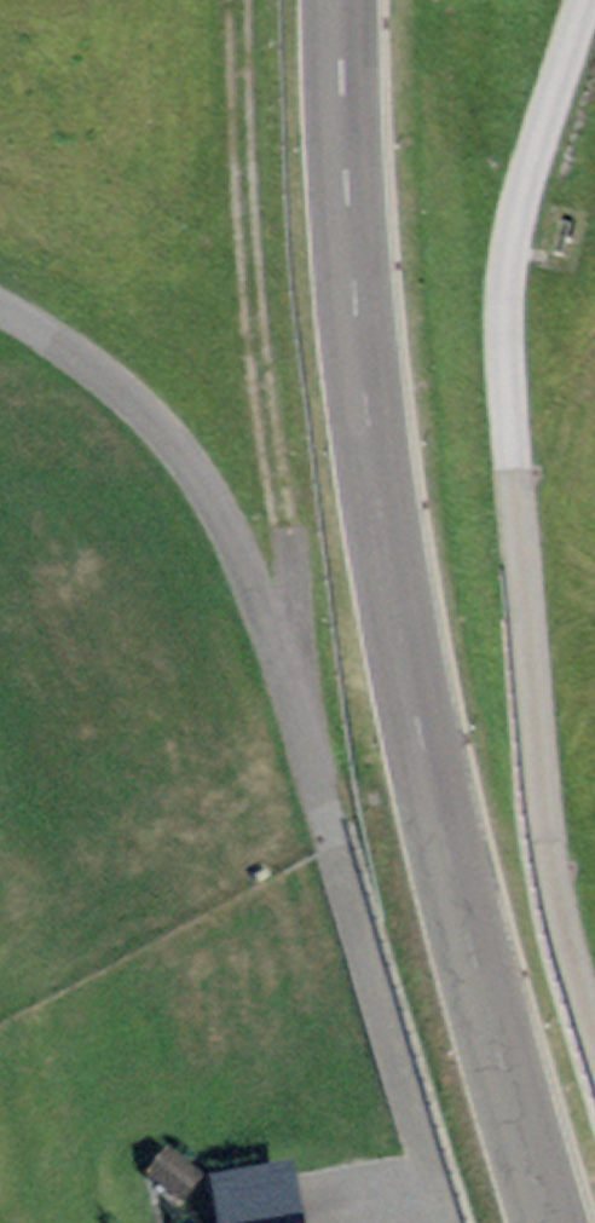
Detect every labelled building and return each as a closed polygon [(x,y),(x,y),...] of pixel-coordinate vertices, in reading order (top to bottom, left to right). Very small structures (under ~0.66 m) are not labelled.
[(230,1216),(312,1196),(301,1151),(218,1172),(230,1216)] [(229,1222),(314,1222),(311,1206),(229,1220),(229,1222)]
